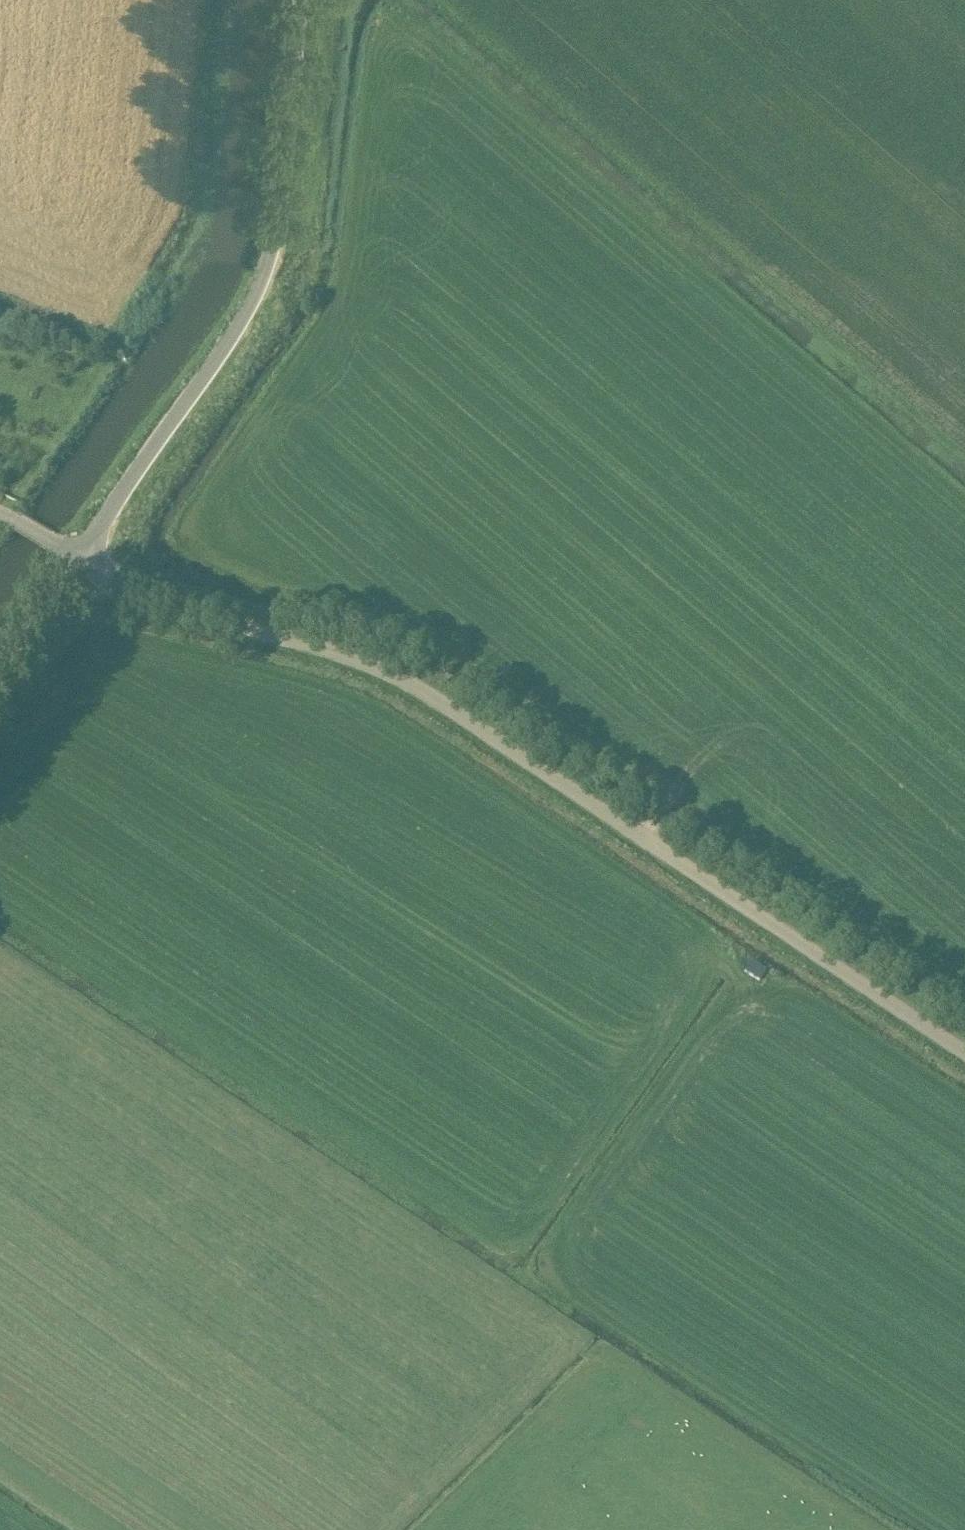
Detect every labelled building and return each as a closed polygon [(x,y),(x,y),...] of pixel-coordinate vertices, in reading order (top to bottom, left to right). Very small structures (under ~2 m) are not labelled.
[(745,973),(759,982),(767,971),(752,962),(745,973)]
